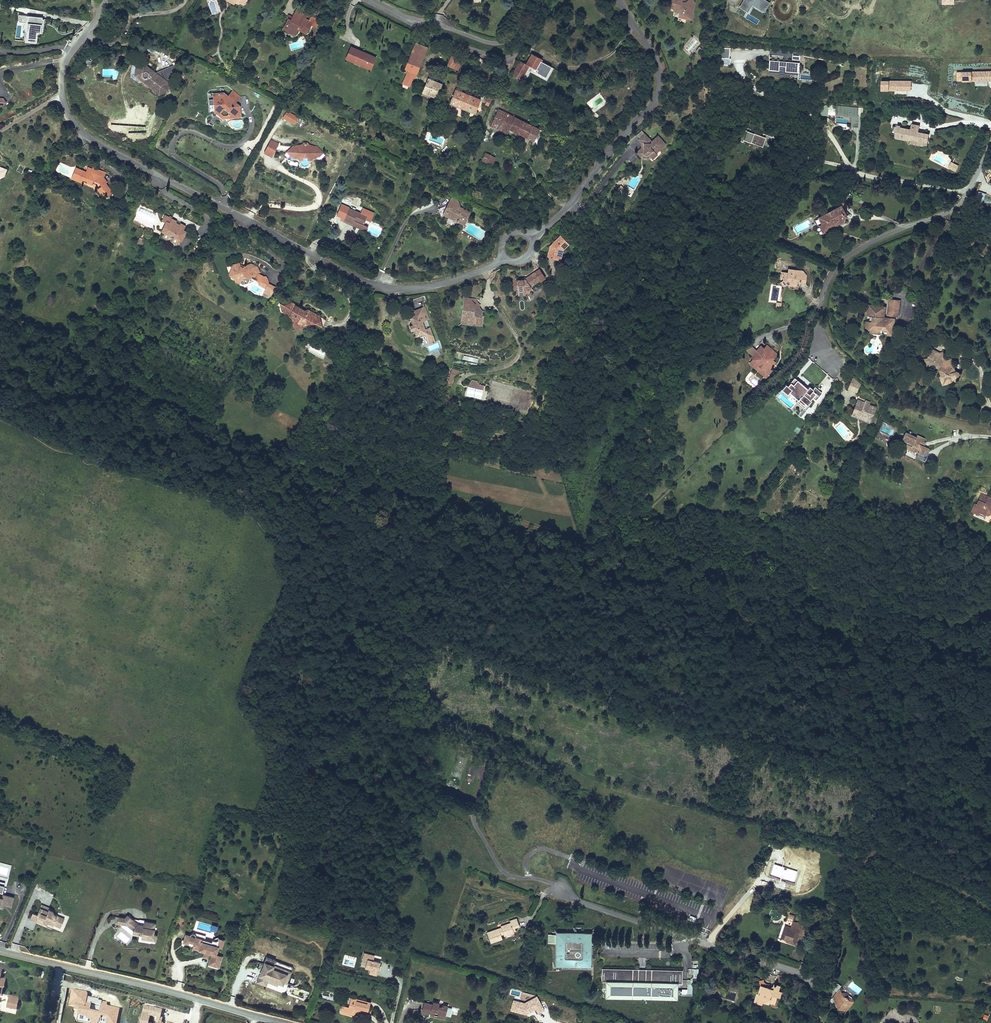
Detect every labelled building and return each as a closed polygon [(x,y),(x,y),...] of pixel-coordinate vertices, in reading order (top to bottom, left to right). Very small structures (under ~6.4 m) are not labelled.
[(693,0),(686,0),(685,3),(681,2),(681,0),(669,0),(669,3),(673,4),(672,8),(677,9),(676,13),(689,16),(693,1),(693,0)] [(763,0),(743,0),(739,8),(747,12),(751,5),(764,13),(770,4),(763,0)] [(314,24),(307,20),(309,16),(300,11),(296,19),(293,17),(292,19),(289,18),(285,26),(291,29),(289,32),(296,36),(298,31),(299,28),(309,34),(314,24)] [(41,18),(42,16),(27,14),(24,40),(36,41),(36,32),(40,32),(41,22),(43,23),(43,18),(41,18)] [(414,42),(406,62),(418,67),(426,47),(414,42)] [(728,58),(729,47),(721,46),(720,57),(728,58)] [(370,69),(375,58),(351,48),(346,59),(355,62),(356,60),(360,62),(359,64),(370,69)] [(447,66),(448,67),(453,68),(459,52),(453,50),(447,66)] [(793,52),(791,60),(798,61),(800,53),(793,52)] [(531,54),(526,64),(536,69),(540,61),(541,59),(531,54)] [(798,62),(768,59),(767,68),(797,71),(798,62)] [(521,61),(513,75),(522,79),(529,66),(526,64),(521,61)] [(552,68),(540,61),(536,69),(539,71),(538,73),(547,78),(548,76),(552,68)] [(154,70),(144,62),(137,66),(135,73),(141,78),(146,76),(147,78),(146,81),(148,82),(153,81),(152,87),(159,92),(164,90),(168,77),(166,72),(163,69),(154,73),(153,73),(154,70)] [(413,79),(418,67),(406,62),(401,74),(406,76),(403,84),(408,86),(411,78),(413,79)] [(178,63),(163,69),(166,72),(168,77),(173,75),(173,70),(178,66),(178,63)] [(963,81),(990,81),(990,71),(963,71),(963,81)] [(422,92),(435,97),(441,84),(428,78),(422,92)] [(881,81),(881,90),(910,90),(910,81),(881,81)] [(243,94),(235,89),(230,96),(227,96),(226,92),(216,94),(219,105),(221,104),(222,109),(229,115),(234,113),(235,116),(245,113),(243,104),(236,105),(235,102),(239,101),(243,94)] [(481,100),(456,91),(451,102),(476,112),(481,100)] [(857,107),(836,105),(835,113),(843,113),(843,112),(849,113),(849,114),(853,114),(852,124),(857,125),(857,116),(857,107)] [(499,108),(491,126),(510,134),(511,130),(517,116),(499,108)] [(301,117),(290,111),(286,117),(297,123),(301,117)] [(517,116),(511,130),(528,138),(533,125),(517,116)] [(928,133),(917,131),(918,124),(910,123),(910,127),(909,128),(903,127),(904,126),(896,124),(896,126),(894,132),(894,135),(895,135),(908,138),(910,138),(910,137),(927,141),(928,133)] [(534,141),(540,127),(533,125),(528,138),(534,141)] [(664,140),(656,132),(650,139),(642,132),(636,138),(640,141),(642,142),(642,146),(640,146),(636,150),(641,155),(643,153),(648,152),(651,154),(652,156),(656,151),(655,150),(664,140)] [(762,147),(765,138),(746,132),(743,140),(762,147)] [(266,152),(273,155),(279,145),(280,143),(273,139),(266,152)] [(303,146),(296,145),(296,149),(298,149),(297,152),(294,154),(296,156),(299,156),(301,157),(302,155),(305,155),(305,156),(308,156),(309,156),(313,156),(313,157),(315,158),(318,158),(318,157),(320,157),(325,152),(321,147),(313,146),(313,145),(312,145),(310,143),(308,143),(306,144),(303,144),(303,146)] [(296,149),(296,145),(288,151),(292,156),(294,154),(297,152),(298,149),(296,149)] [(485,161),(489,154),(484,151),(480,158),(485,161)] [(935,154),(933,162),(946,166),(949,158),(935,154)] [(87,171),(76,168),(72,179),(84,183),(85,180),(87,181),(87,182),(91,185),(94,181),(98,182),(100,187),(97,190),(100,194),(104,191),(109,196),(113,193),(105,184),(107,182),(102,176),(105,170),(94,166),(93,168),(88,166),(87,171)] [(6,177),(8,171),(0,167),(0,179),(6,177)] [(458,200),(458,198),(452,195),(448,203),(458,200)] [(470,211),(460,206),(458,200),(448,203),(446,204),(448,208),(446,209),(449,216),(456,219),(459,218),(460,221),(466,220),(465,217),(468,216),(470,211)] [(833,208),(815,219),(819,227),(822,231),(825,229),(826,231),(831,229),(830,226),(837,222),(843,219),(838,210),(838,208),(834,206),(833,208)] [(364,224),(367,217),(350,210),(346,220),(353,223),(354,220),(364,224)] [(186,231),(183,230),(185,227),(171,221),(171,220),(164,217),(162,222),(166,224),(162,232),(163,232),(164,233),(163,237),(177,243),(178,239),(180,240),(181,241),(186,231)] [(154,228),(134,220),(133,223),(150,231),(154,231),(154,228)] [(366,231),(368,225),(364,224),(354,220),(353,223),(352,226),(366,231)] [(819,236),(826,231),(825,229),(822,231),(819,227),(815,229),(819,236)] [(177,243),(163,237),(164,233),(163,232),(160,238),(178,246),(180,240),(178,239),(177,243)] [(555,243),(562,237),(561,236),(550,246),(553,247),(556,244),(555,243)] [(568,244),(562,237),(555,243),(556,244),(553,247),(550,246),(547,257),(556,259),(558,252),(561,249),(562,251),(568,244)] [(237,261),(228,263),(230,276),(230,282),(235,284),(237,280),(237,277),(242,276),(247,279),(250,276),(253,278),(256,273),(256,266),(248,263),(242,263),(241,264),(240,267),(237,265),(237,262),(237,261)] [(539,268),(535,271),(540,278),(541,279),(545,276),(539,268)] [(540,278),(535,271),(525,279),(516,281),(517,289),(518,295),(524,294),(524,290),(531,289),(532,287),(531,285),(540,278)] [(798,278),(798,273),(785,272),(784,276),(778,275),(778,280),(781,281),(781,282),(783,283),(783,288),(792,289),(793,282),(798,282),(803,283),(803,278),(798,278)] [(261,276),(260,276),(257,282),(265,286),(264,288),(262,292),(268,296),(273,286),(265,282),(266,281),(265,280),(265,279),(265,278),(264,277),(263,276),(261,276)] [(478,320),(480,310),(477,310),(478,303),(473,299),(463,297),(460,319),(466,320),(468,324),(472,323),(473,325),(480,326),(481,320),(478,320)] [(887,300),(884,316),(895,317),(898,301),(887,300)] [(300,307),(288,301),(287,303),(284,302),(280,303),(278,302),(276,306),(277,309),(281,308),(285,310),(284,312),(288,314),(289,317),(291,320),(293,322),(297,325),(304,321),(307,317),(310,319),(314,312),(303,306),(300,307)] [(890,336),(892,320),(881,318),(879,318),(880,307),(872,306),(870,317),(867,317),(867,322),(870,323),(869,334),(880,335),(890,336)] [(423,329),(420,321),(427,319),(423,307),(416,309),(418,313),(409,316),(412,324),(413,329),(415,335),(424,332),(426,339),(431,338),(428,327),(423,329)] [(317,323),(314,312),(310,319),(307,317),(304,321),(297,325),(293,322),(291,320),(289,317),(288,314),(284,312),(285,310),(281,308),(279,311),(285,315),(289,323),(298,328),(312,321),(317,323)] [(310,345),(308,352),(324,356),(326,349),(310,345)] [(946,365),(949,360),(949,356),(942,357),(941,349),(938,350),(931,346),(927,353),(926,353),(926,354),(923,355),(924,359),(931,363),(938,366),(940,367),(938,370),(939,373),(937,373),(938,378),(945,376),(946,379),(949,378),(950,376),(953,377),(957,370),(952,367),(951,368),(946,365)] [(771,361),(774,358),(765,349),(762,353),(759,349),(751,358),(752,360),(752,363),(753,365),(754,368),(756,370),(757,369),(760,372),(759,373),(762,377),(768,371),(770,369),(767,366),(771,361)] [(451,364),(457,359),(447,356),(445,363),(451,364)] [(752,363),(752,360),(746,366),(765,382),(771,374),(768,371),(762,377),(759,373),(760,372),(757,369),(756,370),(754,368),(753,365),(752,363)] [(452,378),(458,373),(449,369),(446,376),(452,378)] [(821,392),(815,387),(813,389),(809,386),(807,388),(793,378),(787,386),(785,384),(780,390),(786,395),(788,392),(797,400),(796,402),(801,407),(805,403),(807,404),(811,400),(810,399),(809,398),(811,396),(812,397),(815,400),(821,392)] [(859,386),(851,380),(848,390),(856,393),(859,386)] [(869,422),(875,408),(867,405),(856,401),(854,407),(857,408),(854,414),(859,416),(858,418),(869,422)] [(858,418),(859,416),(854,414),(857,408),(854,407),(851,416),(869,423),(869,422),(858,418)] [(921,446),(917,443),(919,441),(920,442),(921,440),(922,438),(915,434),(914,436),(906,432),(905,434),(903,433),(900,437),(905,440),(904,443),(902,446),(907,449),(909,446),(913,448),(912,449),(916,451),(915,453),(922,457),(927,449),(921,446)] [(980,493),(975,502),(971,503),(968,510),(972,512),(971,514),(980,518),(982,514),(985,515),(990,513),(990,510),(990,509),(987,507),(988,504),(990,505),(990,497),(980,493)] [(11,865),(0,862),(0,878),(0,881),(6,883),(7,877),(8,878),(11,865)] [(2,906),(3,901),(6,902),(5,905),(14,906),(16,897),(5,895),(5,896),(0,896),(0,906),(2,906)] [(57,915),(57,914),(52,912),(53,910),(48,908),(48,910),(40,907),(37,913),(39,914),(37,921),(47,925),(48,921),(49,920),(53,921),(52,922),(61,926),(64,918),(57,915)] [(37,921),(39,914),(37,913),(32,912),(30,918),(37,921)] [(154,930),(155,920),(145,918),(144,924),(138,923),(139,921),(128,912),(125,915),(128,917),(125,920),(127,921),(134,926),(133,930),(139,930),(141,929),(143,931),(142,937),(155,939),(156,931),(154,930)] [(787,925),(784,924),(780,938),(787,941),(788,937),(796,939),(798,933),(801,934),(804,924),(798,923),(798,921),(795,920),(795,921),(791,920),(793,914),(787,913),(784,922),(788,923),(787,925)] [(500,929),(500,928),(488,931),(492,942),(503,939),(502,934),(505,933),(505,935),(515,932),(515,930),(513,927),(519,925),(521,924),(518,918),(511,920),(512,922),(502,926),(503,927),(503,928),(500,929)] [(217,949),(220,941),(223,942),(225,934),(220,932),(219,934),(217,936),(214,935),(213,937),(212,939),(202,936),(202,934),(196,932),(196,931),(195,929),(193,928),(191,929),(190,931),(186,929),(184,937),(188,939),(189,936),(195,938),(193,943),(205,947),(209,948),(212,949),(209,958),(220,962),(223,951),(217,949)] [(197,928),(195,929),(196,931),(196,932),(202,934),(202,936),(212,939),(213,937),(205,935),(206,931),(197,928)] [(591,933),(554,932),(553,969),(590,970),(591,933)] [(368,974),(377,976),(380,962),(374,961),(375,955),(363,952),(360,967),(369,969),(368,974)] [(293,970),(275,963),(276,960),(267,956),(266,960),(265,960),(256,982),(266,986),(268,982),(278,986),(279,983),(284,984),(285,983),(288,984),(293,970)] [(681,968),(602,966),(601,979),(606,979),(605,997),(677,998),(677,982),(681,982),(681,968)] [(681,995),(692,995),(692,980),(684,980),(684,985),(687,985),(687,990),(681,990),(681,995)] [(771,983),(769,988),(757,984),(755,993),(754,993),(751,1000),(759,1003),(760,999),(771,1002),(774,994),(777,995),(778,991),(775,990),(776,985),(771,983)] [(852,997),(845,991),(842,991),(839,986),(831,994),(835,1001),(846,1010),(853,1001),(851,999),(852,997)] [(15,1009),(18,998),(8,996),(5,1007),(15,1009)] [(347,1009),(350,999),(344,998),(342,1008),(347,1009)] [(369,1004),(350,999),(347,1009),(342,1008),(340,1007),(339,1014),(340,1015),(339,1016),(347,1019),(348,1016),(352,1018),(353,1013),(354,1011),(359,1013),(367,1015),(369,1004)] [(420,1011),(432,1014),(432,1011),(436,1012),(436,1014),(443,1016),(446,1006),(441,1005),(441,1006),(437,1005),(438,1002),(432,1001),(431,1004),(422,1002),(420,1011)] [(140,1022),(161,1022),(164,1010),(143,1006),(140,1022)]
